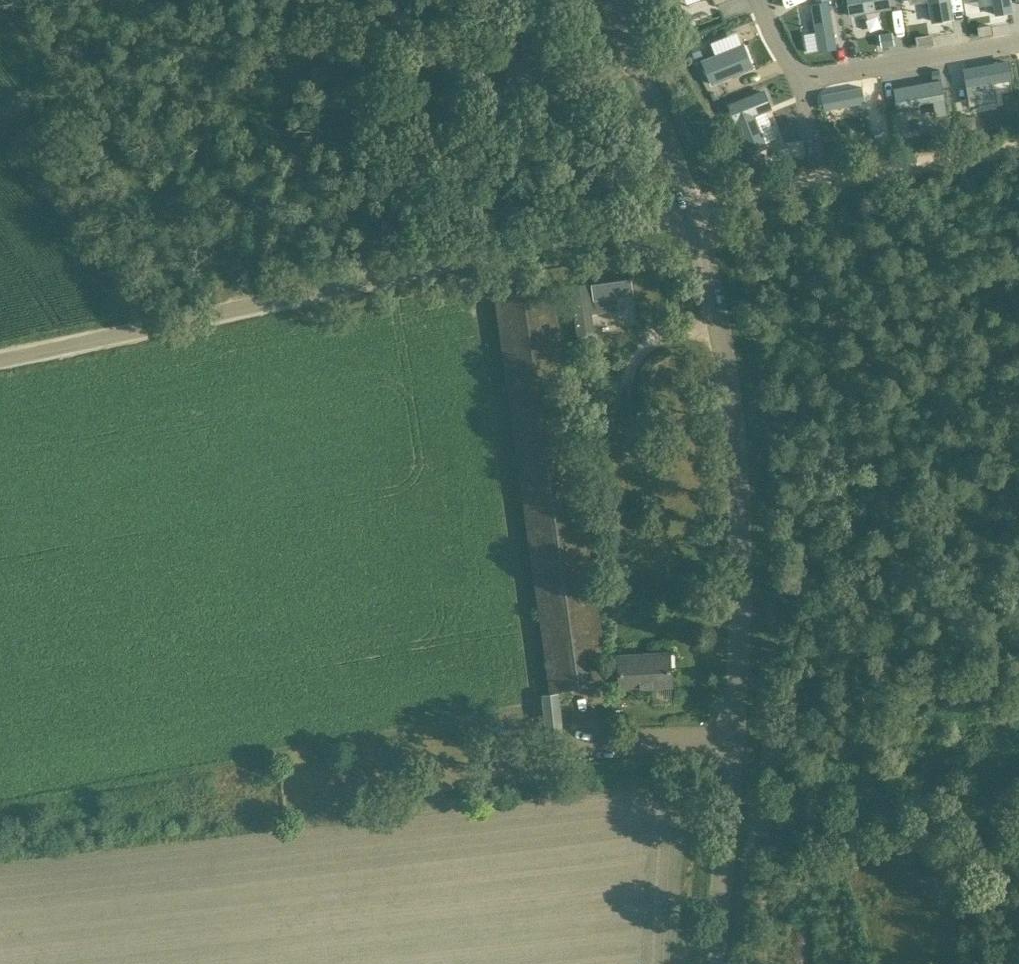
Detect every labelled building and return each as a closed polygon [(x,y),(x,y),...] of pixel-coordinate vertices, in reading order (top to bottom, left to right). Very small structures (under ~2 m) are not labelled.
[(804,33),(807,51),(820,49),(820,50),(837,47),(829,0),(816,0),(817,2),(812,3),(817,31),(804,33)] [(851,14),(891,7),(889,0),(849,0),(851,14)] [(934,20),(952,17),(949,0),(931,0),(934,20)] [(1013,10),(1011,0),(979,0),(980,6),(994,3),(996,13),(1013,10)] [(980,34),(992,33),(991,25),(979,26),(980,34)] [(716,54),(703,59),(713,83),(754,67),(744,42),(742,43),(738,31),(711,41),(716,54)] [(893,32),(880,34),(883,46),(895,44),(893,32)] [(930,34),(917,37),(919,45),(931,43),(930,34)] [(698,43),(690,46),(694,57),(702,54),(698,43)] [(940,69),(932,70),(933,77),(941,76),(940,69)] [(1003,70),(961,77),(966,111),(991,107),(989,89),(1006,86),(1003,70)] [(942,78),(894,87),(898,107),(934,101),(936,116),(948,114),(942,78)] [(865,101),(863,87),(823,94),(825,109),(865,101)] [(764,91),(731,104),(751,151),(765,145),(753,114),(770,107),(764,91)] [(970,131),(968,119),(960,120),(962,132),(970,131)] [(843,142),(831,144),(832,152),(844,150),(843,142)] [(765,163),(764,153),(753,154),(753,156),(749,156),(750,163),(754,162),(754,164),(765,163)] [(569,284),(577,343),(595,341),(586,281),(569,284)] [(554,288),(495,296),(551,690),(610,681),(556,308),(554,288)] [(620,655),(622,686),(672,683),(670,652),(620,655)] [(558,691),(543,693),(548,740),(564,738),(558,691)]
